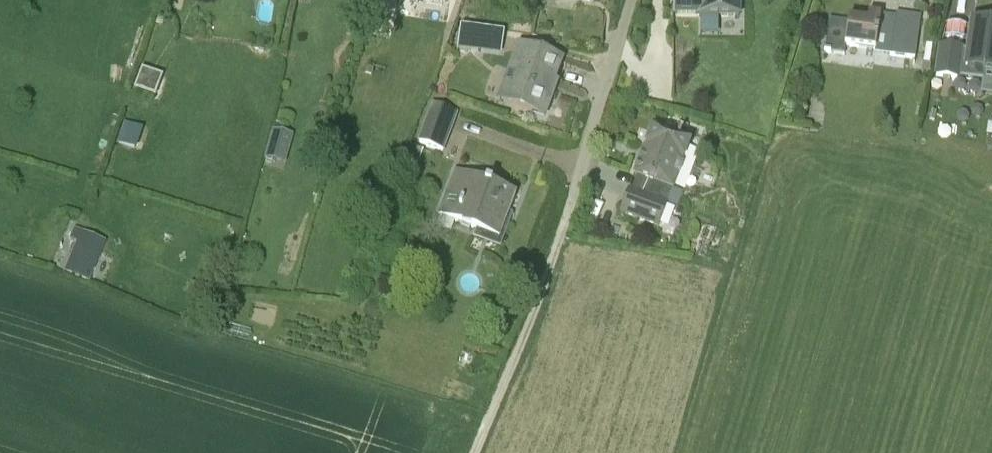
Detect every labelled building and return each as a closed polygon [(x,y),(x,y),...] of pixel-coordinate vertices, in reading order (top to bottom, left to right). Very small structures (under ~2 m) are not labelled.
[(673,14),(699,14),(699,17),(739,18),(739,0),(673,0),(673,14)] [(917,60),(919,38),(922,18),(897,15),(896,21),(881,19),(881,16),(869,14),(868,22),(849,19),(849,23),(830,20),(827,40),(826,52),(845,55),(846,47),(876,51),(876,54),(917,60)] [(935,76),(956,79),(955,78),(981,80),(983,70),(991,71),(991,25),(973,22),(969,50),(940,47),(936,74),(935,76)] [(499,59),(503,39),(481,35),(478,55),(499,59)] [(563,61),(538,52),(518,44),(497,99),(545,117),(553,95),(546,92),(550,83),(554,85),(563,61)] [(923,63),(931,64),(934,45),(926,44),(923,63)] [(134,79),(155,87),(159,75),(160,75),(143,68),(139,67),(134,79)] [(459,114),(432,104),(418,143),(445,152),(459,114)] [(128,122),(120,142),(139,149),(146,129),(128,122)] [(689,128),(679,124),(675,134),(686,138),(689,128)] [(674,191),(691,141),(654,127),(636,175),(650,181),(645,196),(630,190),(621,213),(660,227),(669,204),(667,203),(672,190),(674,191)] [(283,158),(289,136),(273,132),(267,153),(283,158)] [(516,194),(487,183),(485,187),(459,177),(460,173),(456,171),(439,215),(441,215),(444,209),(458,214),(455,221),(500,238),(509,213),(514,214),(515,212),(510,210),(516,194)] [(68,270),(82,231),(74,228),(59,267),(68,270)] [(91,279),(105,240),(82,231),(68,270),(91,279)]
